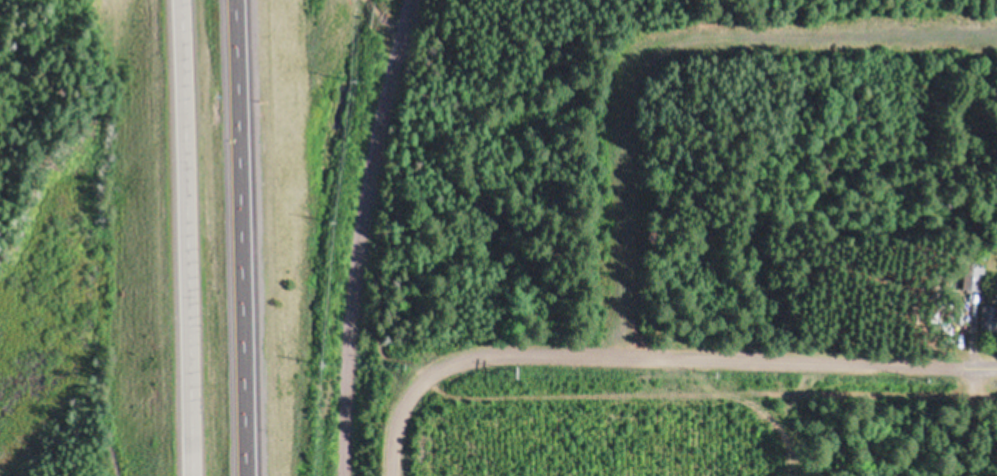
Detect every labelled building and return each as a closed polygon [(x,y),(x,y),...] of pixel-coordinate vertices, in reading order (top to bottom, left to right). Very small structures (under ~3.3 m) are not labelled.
[(985,270),(971,267),(966,291),(980,294),(985,270)] [(980,333),(996,335),(996,306),(984,304),(980,333)]
